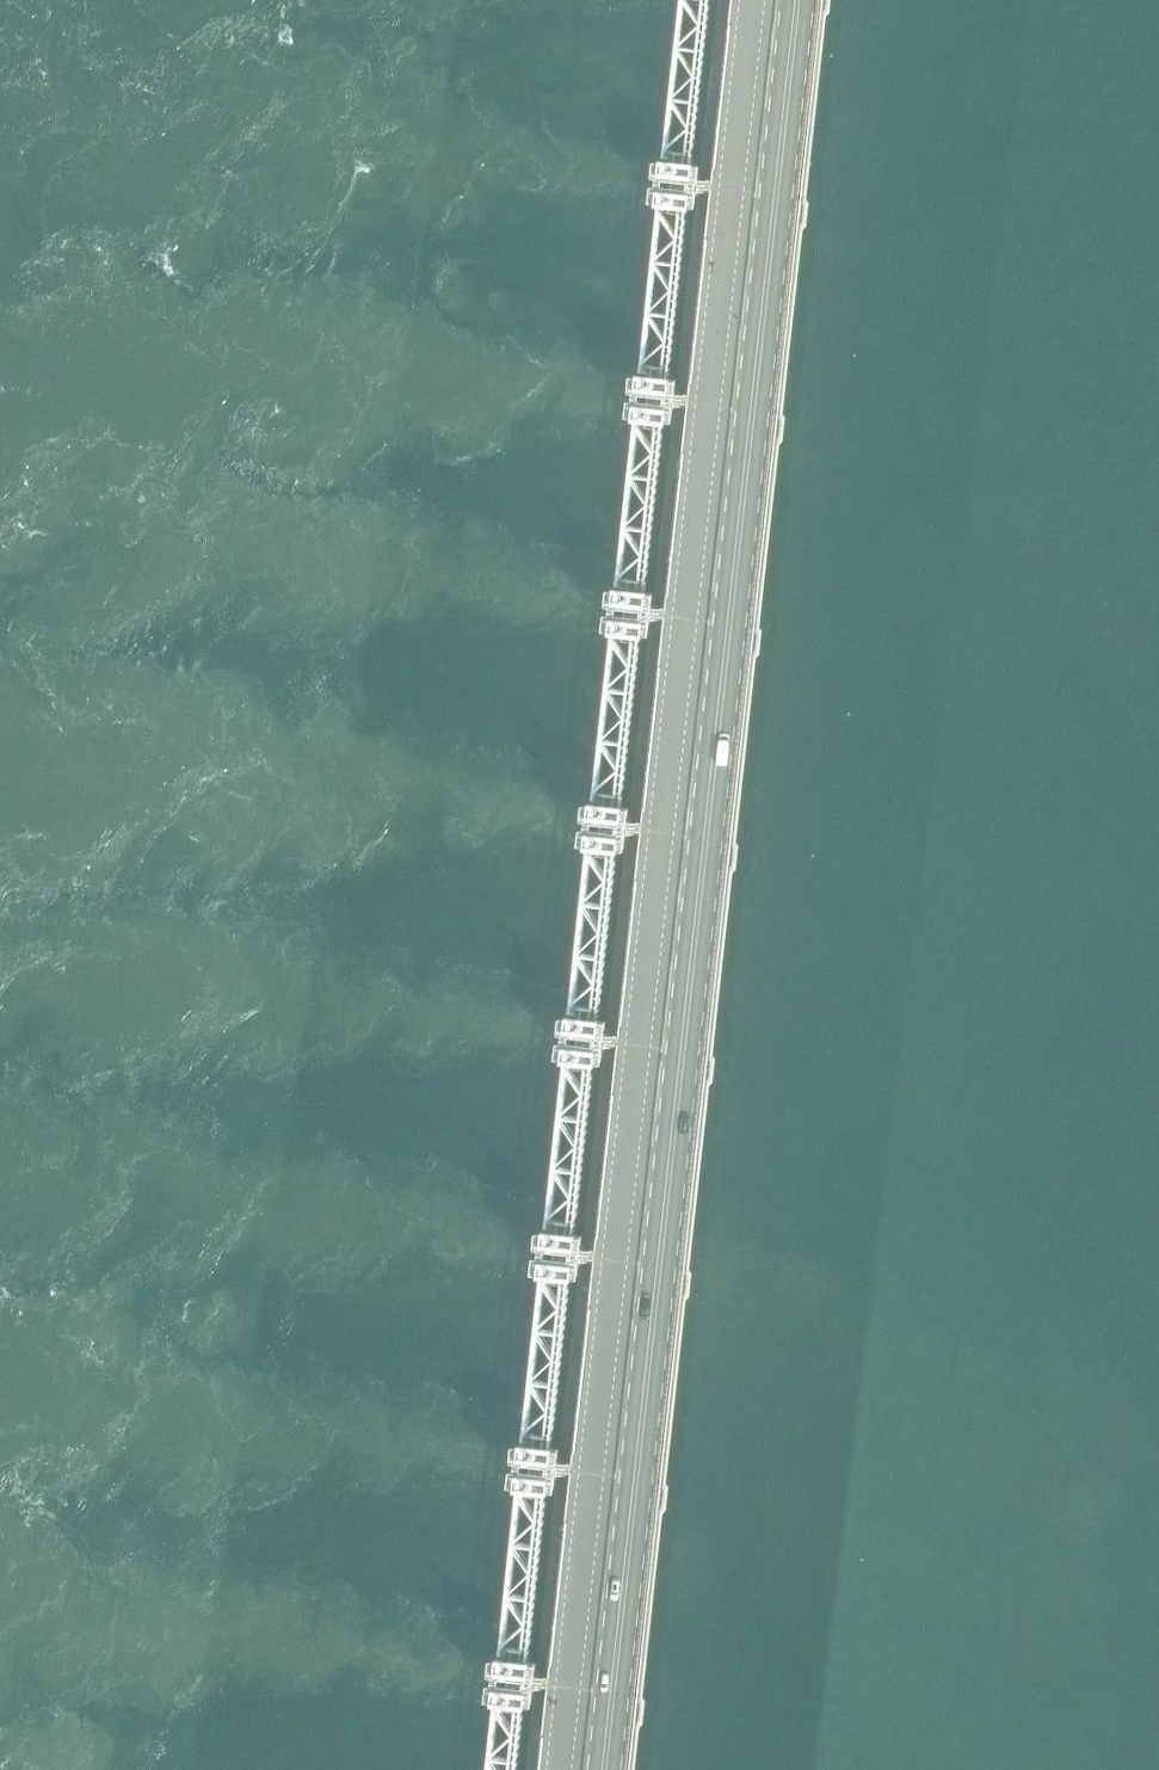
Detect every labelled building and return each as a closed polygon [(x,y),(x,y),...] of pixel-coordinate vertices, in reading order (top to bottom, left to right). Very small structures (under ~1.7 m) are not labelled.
[(686,159),(661,156),(661,158),(654,157),(650,198),(656,199),(656,202),(682,204),(689,205),(689,203),(696,204),(701,162),(694,162),(694,159),(686,159)] [(664,372),(638,370),(638,372),(631,371),(627,412),(633,413),(633,415),(659,418),(666,419),(667,416),(673,417),(678,376),(671,375),(671,373),(664,372)] [(640,586),(615,583),(615,585),(608,584),(604,625),(610,626),(610,629),(635,631),(643,632),(643,630),(650,631),(654,589),(648,589),(648,586),(640,586)] [(616,800),(591,797),(591,799),(584,798),(580,839),(586,840),(586,842),(612,845),(619,846),(620,844),(626,844),(631,803),(624,803),(624,800),(616,800)] [(595,1012),(568,1010),(568,1012),(561,1011),(557,1052),(563,1053),(563,1055),(590,1058),(596,1059),(597,1057),(603,1057),(608,1016),(601,1016),(601,1013),(595,1012)] [(571,1227),(545,1224),(544,1226),(538,1225),(533,1266),(540,1267),(540,1270),(566,1272),(573,1273),(573,1271),(580,1272),(584,1231),(578,1230),(578,1228),(571,1227)] [(547,1439),(521,1436),(521,1439),(514,1438),(510,1479),(516,1479),(516,1482),(543,1485),(549,1486),(550,1483),(556,1484),(561,1443),(554,1442),(554,1440),(547,1439)] [(525,1653),(498,1650),(498,1652),(492,1651),(487,1692),(494,1693),(493,1696),(520,1698),(527,1699),(527,1697),(534,1698),(538,1656),(532,1656),(532,1653),(525,1653)]
